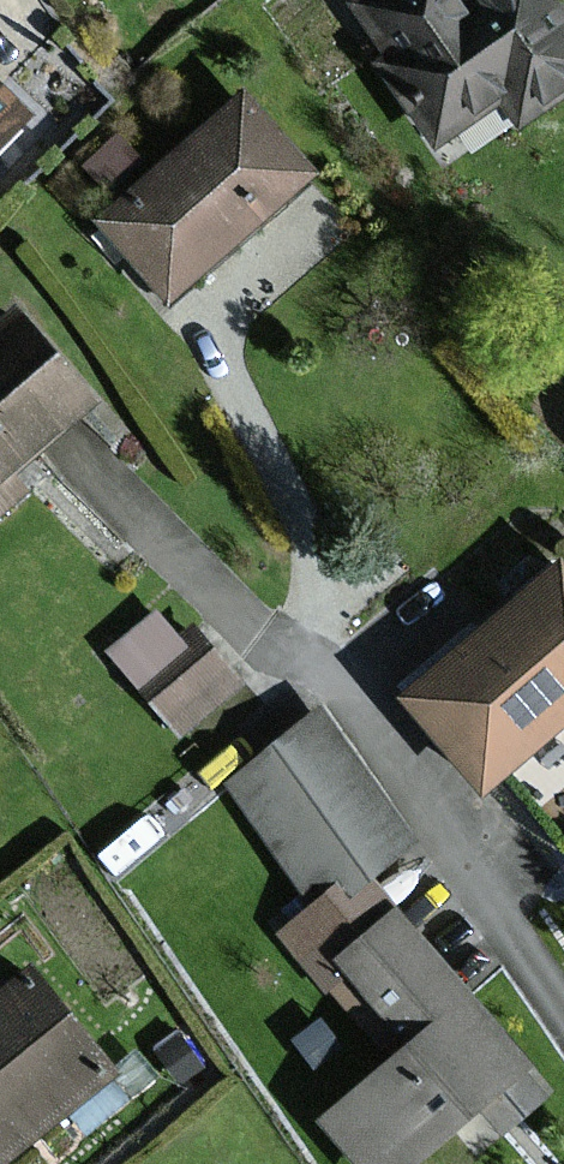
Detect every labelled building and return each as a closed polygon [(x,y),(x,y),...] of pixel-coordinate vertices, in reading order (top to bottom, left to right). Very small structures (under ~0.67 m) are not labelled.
[(352,5),(387,56),(375,64),(430,146),(498,101),(515,126),(563,92),(563,19),(551,0),(481,0),(472,6),(468,0),(359,0),(352,5)] [(25,114),(0,91),(0,140),(25,114)] [(117,203),(94,223),(165,303),(308,177),(235,95),(143,176),(112,141),(84,166),(117,203)] [(82,402),(5,318),(0,322),(0,477),(82,402)] [(16,497),(0,479),(0,512),(16,497)] [(553,571),(402,701),(480,791),(563,718),(563,583),(553,571)] [(206,621),(189,634),(159,597),(108,639),(180,728),(248,673),(206,621)] [(232,788),(328,903),(361,876),(408,836),(312,721),(232,788)] [(361,876),(328,903),(288,936),(394,1061),(319,1124),(353,1163),(408,1163),(476,1107),(498,1134),(536,1103),(511,1074),(521,1066),(361,876)] [(20,978),(0,994),(0,1160),(102,1076),(20,978)]
